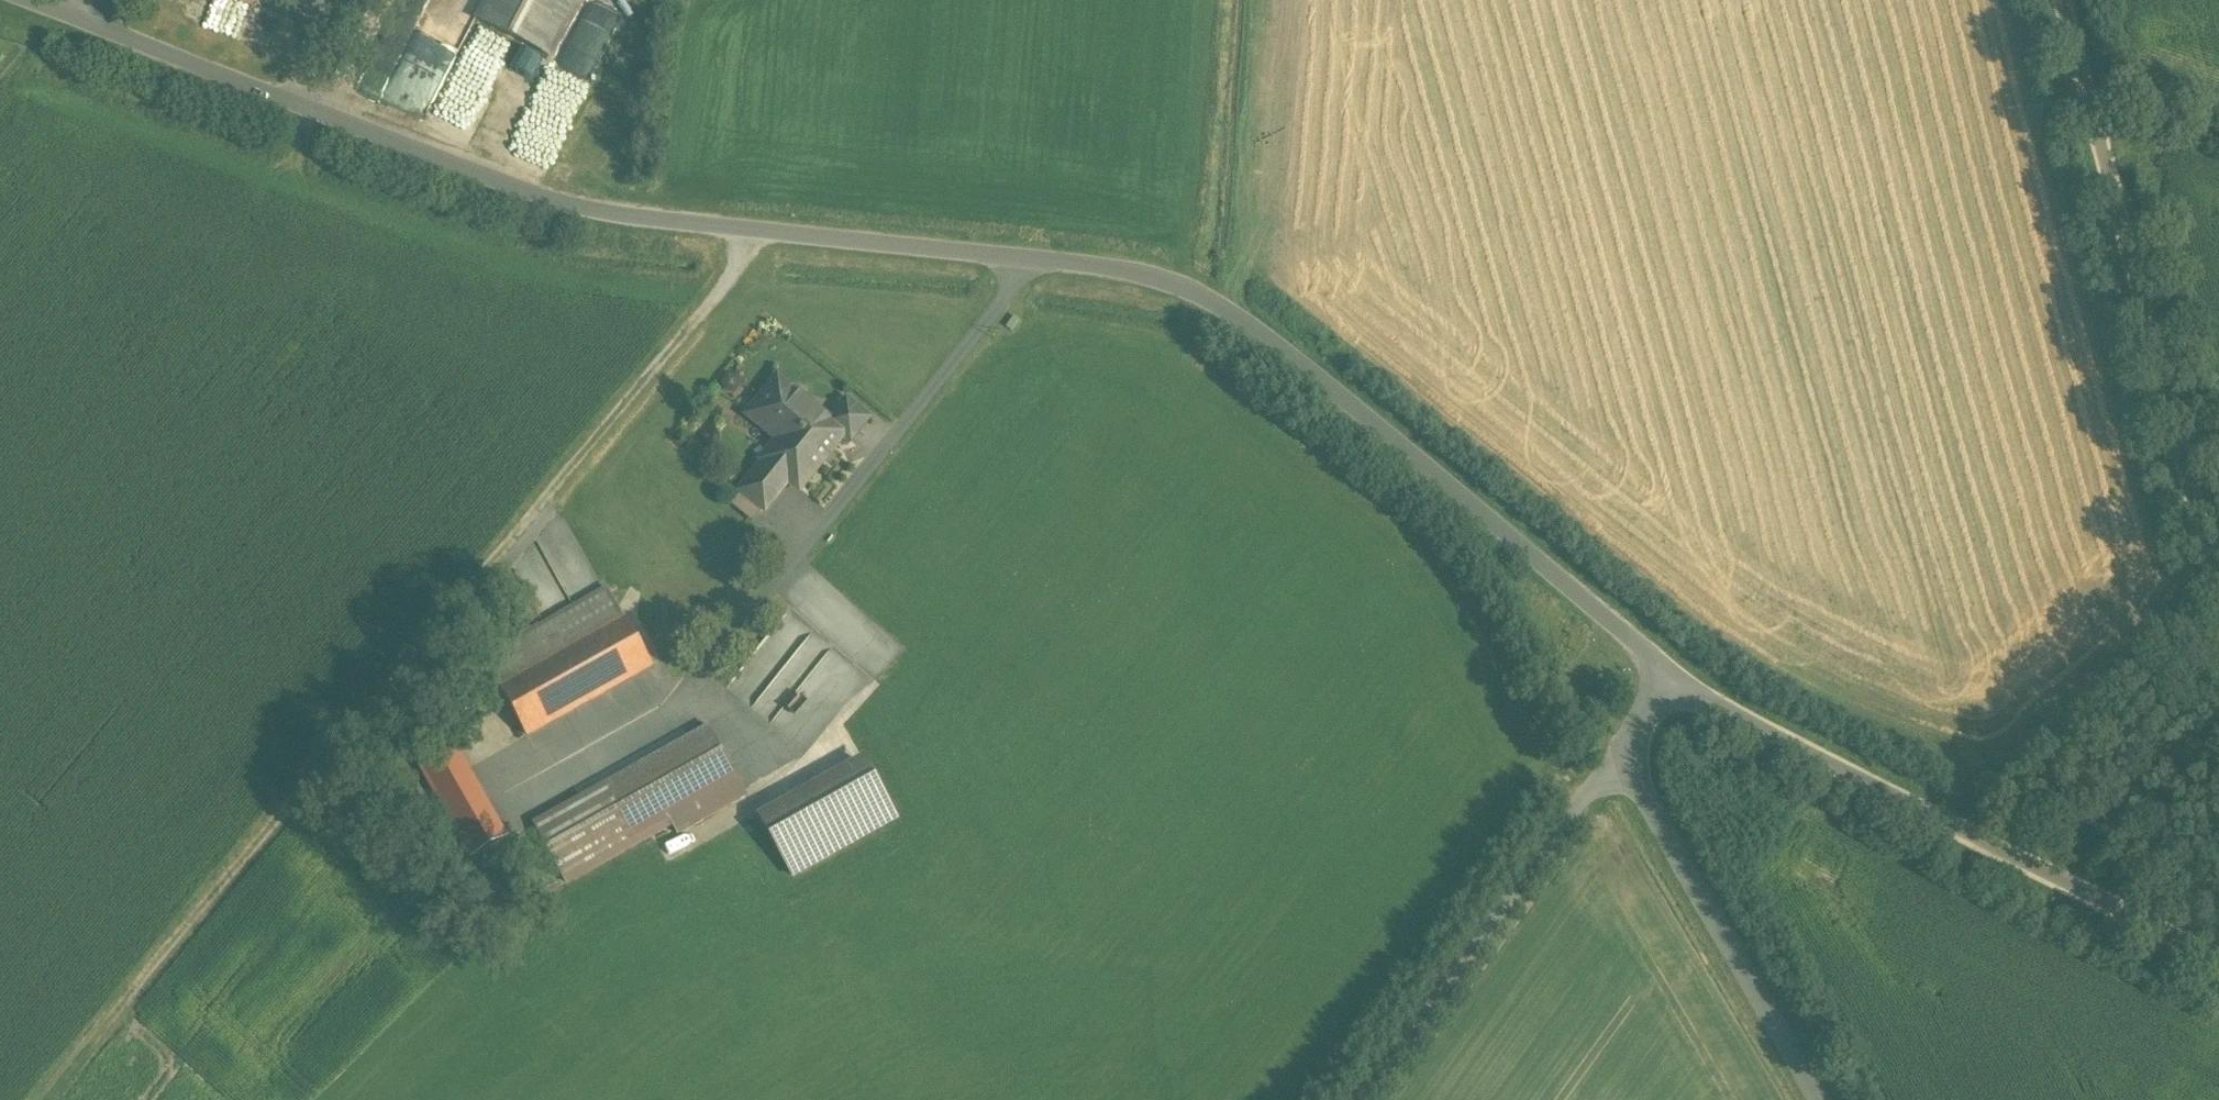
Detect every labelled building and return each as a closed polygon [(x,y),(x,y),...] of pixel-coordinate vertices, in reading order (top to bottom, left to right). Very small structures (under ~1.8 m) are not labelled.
[(476,19),(549,57),(578,0),(487,0),(476,19)] [(830,421),(777,378),(748,416),(782,443),(774,453),(768,454),(762,461),(765,463),(788,481),(799,490),(826,457),(843,436),(845,433),(830,421)] [(869,419),(846,400),(830,421),(845,433),(843,436),(851,442),(869,419)] [(788,481),(765,463),(742,492),(764,510),(782,488),(788,481)] [(608,589),(483,658),(499,686),(624,617),(608,589)] [(624,617),(499,686),(527,736),(652,667),(624,617)] [(708,726),(534,823),(567,883),(649,838),(655,834),(650,825),(667,816),(678,835),(747,796),(708,726)] [(507,838),(454,743),(405,771),(458,865),(507,838)] [(867,765),(763,823),(792,876),(896,818),(867,765)]
